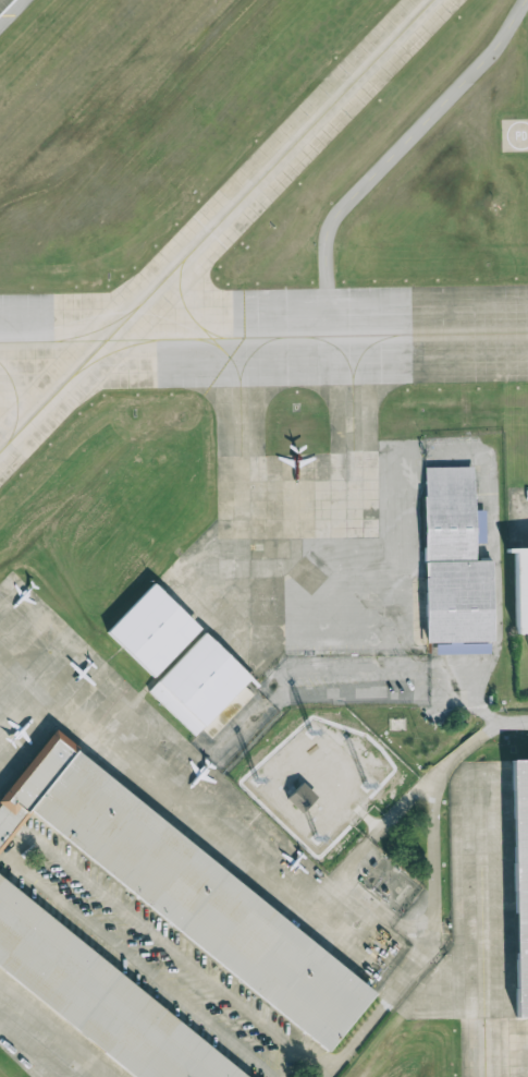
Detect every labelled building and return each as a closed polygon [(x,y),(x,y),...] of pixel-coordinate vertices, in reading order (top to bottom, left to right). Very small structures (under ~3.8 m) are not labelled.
[(422,468),(472,468),(476,558),(491,558),(493,644),(421,644),(422,468)] [(511,550),(527,550),(527,633),(509,633),(511,550)] [(149,583),(260,689),(201,749),(144,691),(157,680),(106,631),(149,583)] [(370,993),(49,731),(0,793),(0,834),(22,807),(323,1050),(370,993)] [(505,761),(527,761),(527,1021),(505,1021),(505,761)] [(317,796),(302,782),(286,799),(301,813),(317,796)] [(127,1076),(242,1076),(0,879),(0,976),(127,1076)]
